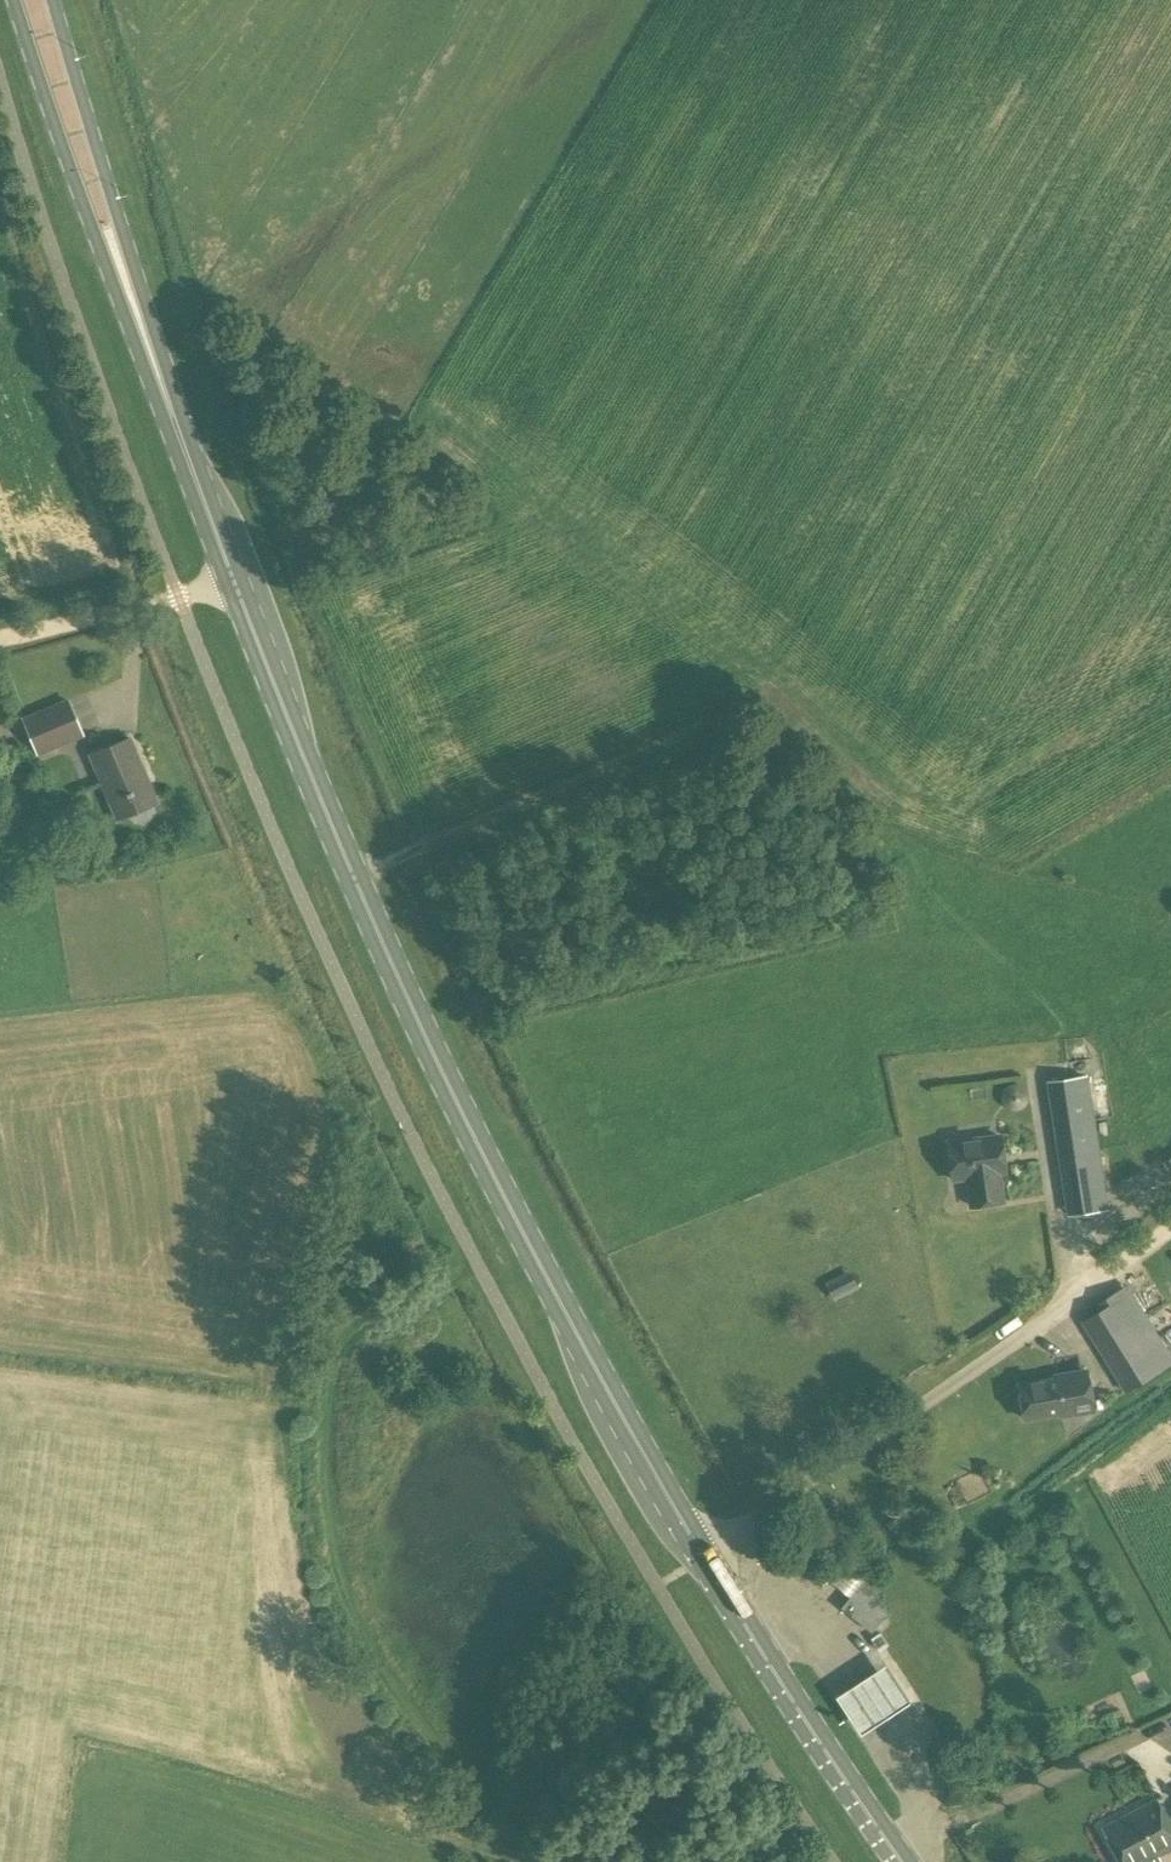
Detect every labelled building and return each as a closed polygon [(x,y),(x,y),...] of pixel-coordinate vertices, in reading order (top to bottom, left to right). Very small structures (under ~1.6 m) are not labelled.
[(76,719),(68,699),(22,718),(38,756),(57,748),(50,731),(76,719)] [(152,816),(153,811),(150,804),(156,801),(130,737),(91,753),(118,817),(131,812),(134,819),(138,822),(144,823),(149,821),(152,816)] [(1068,1215),(1106,1209),(1086,1075),(1048,1081),(1068,1215)] [(1002,1201),(998,1172),(1005,1171),(1000,1135),(947,1143),(952,1179),(967,1177),(971,1205),(1002,1201)] [(834,1301),(858,1289),(849,1271),(825,1283),(834,1301)] [(1170,1365),(1170,1355),(1150,1322),(1133,1333),(1114,1302),(1083,1321),(1117,1375),(1147,1356),(1157,1373),(1170,1365)] [(1095,1412),(1087,1368),(1052,1374),(1053,1379),(1020,1385),(1025,1416),(1058,1411),(1060,1418),(1095,1412)] [(871,1632),(880,1620),(890,1614),(866,1576),(840,1607),(871,1632)] [(892,1670),(844,1702),(869,1739),(917,1707),(892,1670)] [(1170,1847),(1170,1830),(1155,1799),(1116,1820),(1101,1828),(1119,1861),(1143,1861),(1170,1847)]
